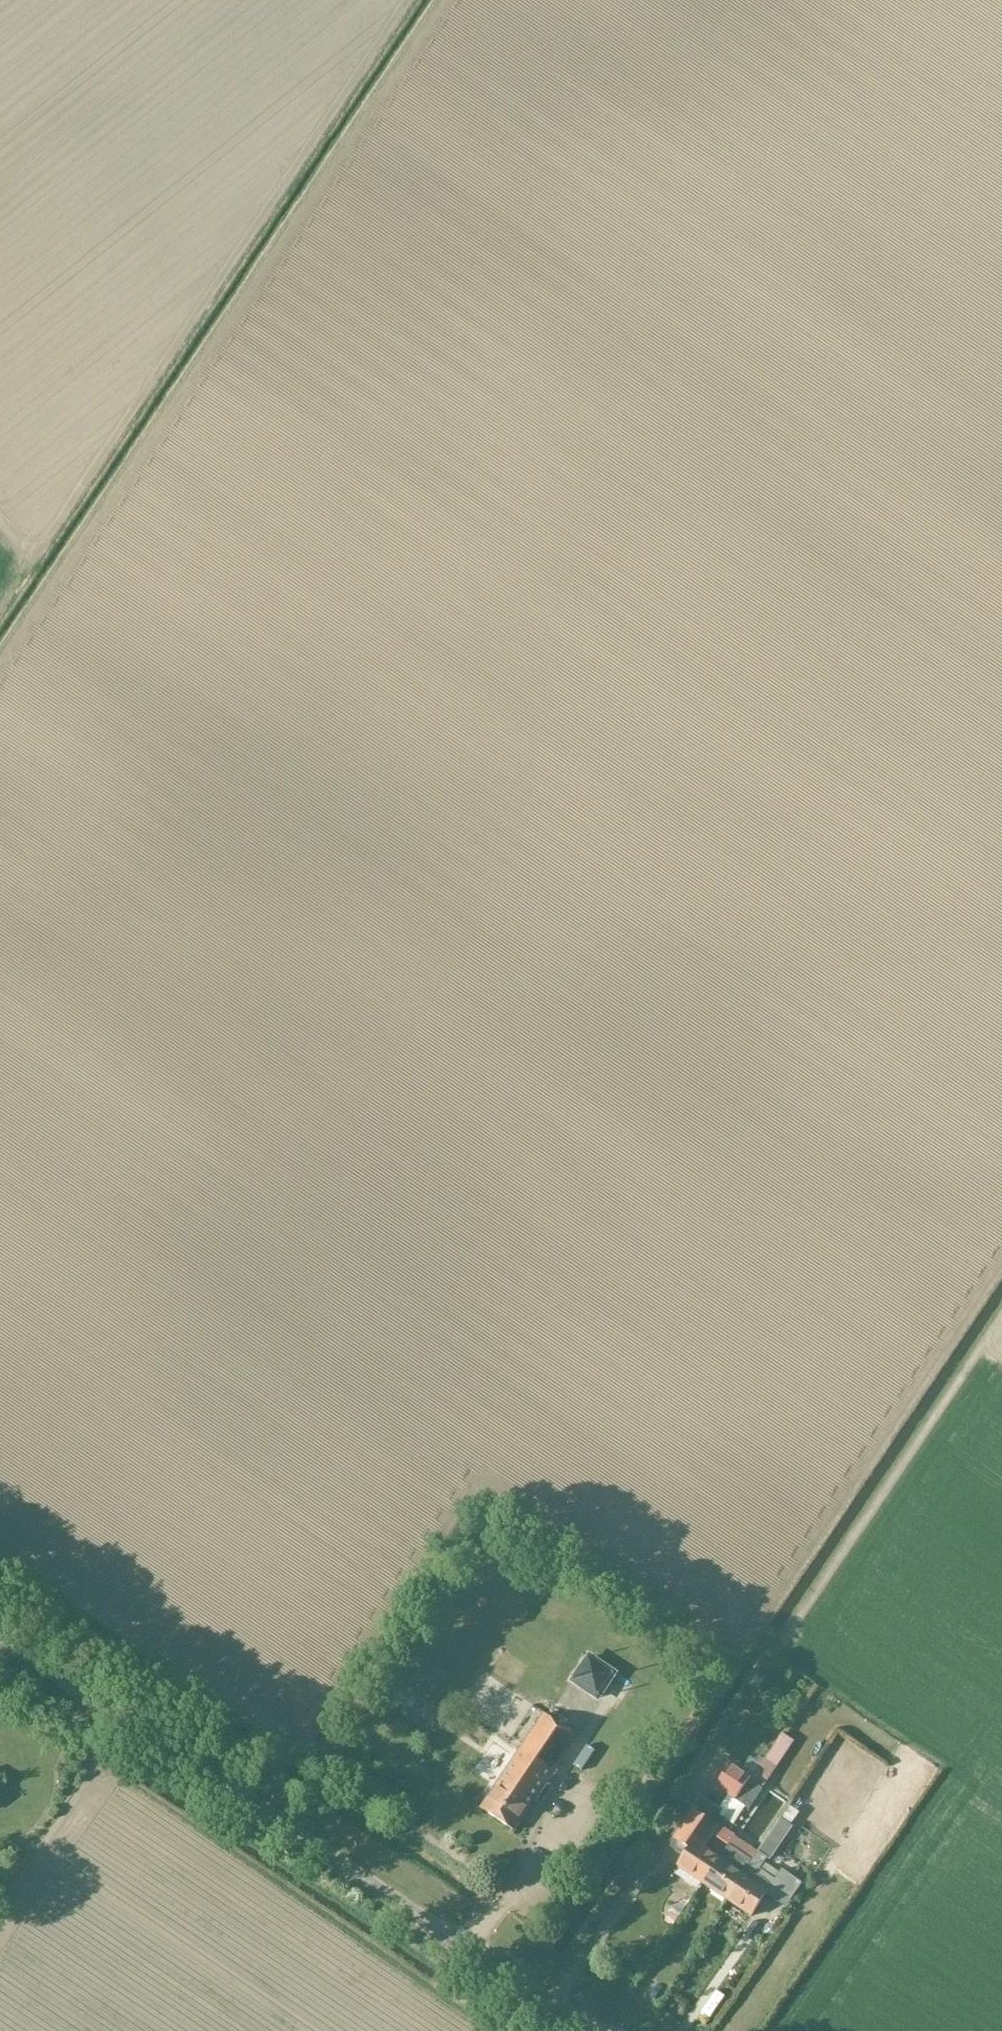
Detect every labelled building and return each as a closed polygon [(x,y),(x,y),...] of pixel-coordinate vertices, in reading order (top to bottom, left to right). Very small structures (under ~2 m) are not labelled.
[(622,1668),(589,1670),(590,1690),(623,1688),(622,1668)] [(515,1831),(578,1738),(545,1716),(482,1809),(515,1831)] [(732,1764),(716,1787),(736,1801),(749,1781),(751,1778),(732,1764)] [(749,1781),(736,1801),(749,1810),(763,1790),(749,1781)] [(789,1809),(799,1818),(809,1806),(798,1797),(789,1809)] [(678,1868),(702,1884),(719,1858),(704,1848),(717,1827),(694,1811),(678,1836),(692,1845),(678,1868)] [(719,1858),(702,1884),(727,1900),(753,1861),(728,1845),(719,1858)] [(776,1901),(789,1881),(779,1874),(775,1881),(759,1870),(767,1858),(759,1852),(753,1861),(727,1900),(751,1917),(766,1894),(776,1901)]
